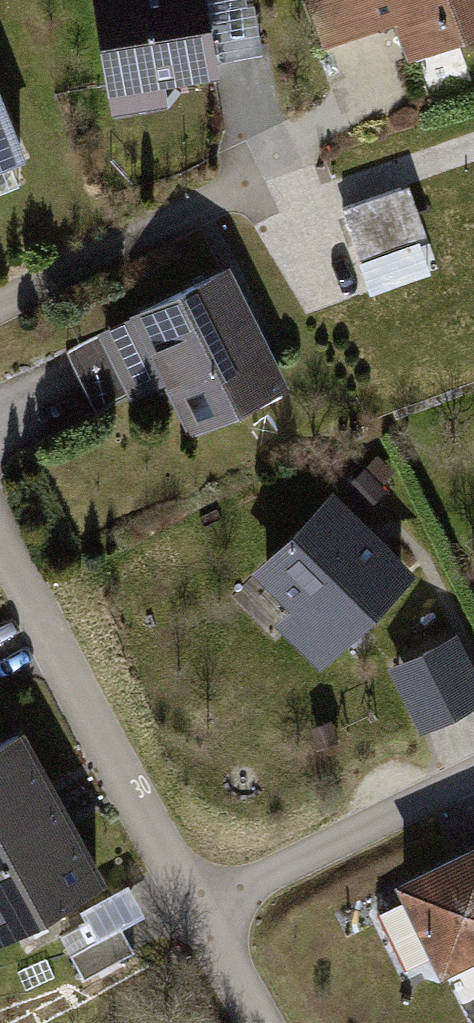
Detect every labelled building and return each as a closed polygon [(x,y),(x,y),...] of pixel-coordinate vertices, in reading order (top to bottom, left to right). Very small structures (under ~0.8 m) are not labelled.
[(133,116),(182,108),(177,82),(240,71),(228,0),(113,0),(133,116)] [(334,44),(415,11),(436,63),(473,48),(473,0),(316,0),(334,44)] [(45,161),(0,54),(0,180),(45,161)] [(424,185),(348,213),(369,268),(445,240),(424,185)] [(303,396),(240,267),(115,327),(151,403),(188,385),(215,439),(303,396)] [(434,577),(351,495),(273,573),(312,612),(298,626),(342,669),(434,577)] [(465,635),(403,667),(435,729),(473,709),(473,651),(465,635)] [(17,735),(0,745),(0,839),(56,809),(17,735)] [(56,809),(0,839),(0,933),(96,882),(56,809)] [(418,886),(466,980),(473,976),(473,859),(418,886)] [(123,926),(147,911),(131,885),(58,930),(90,981),(138,950),(123,926)]
